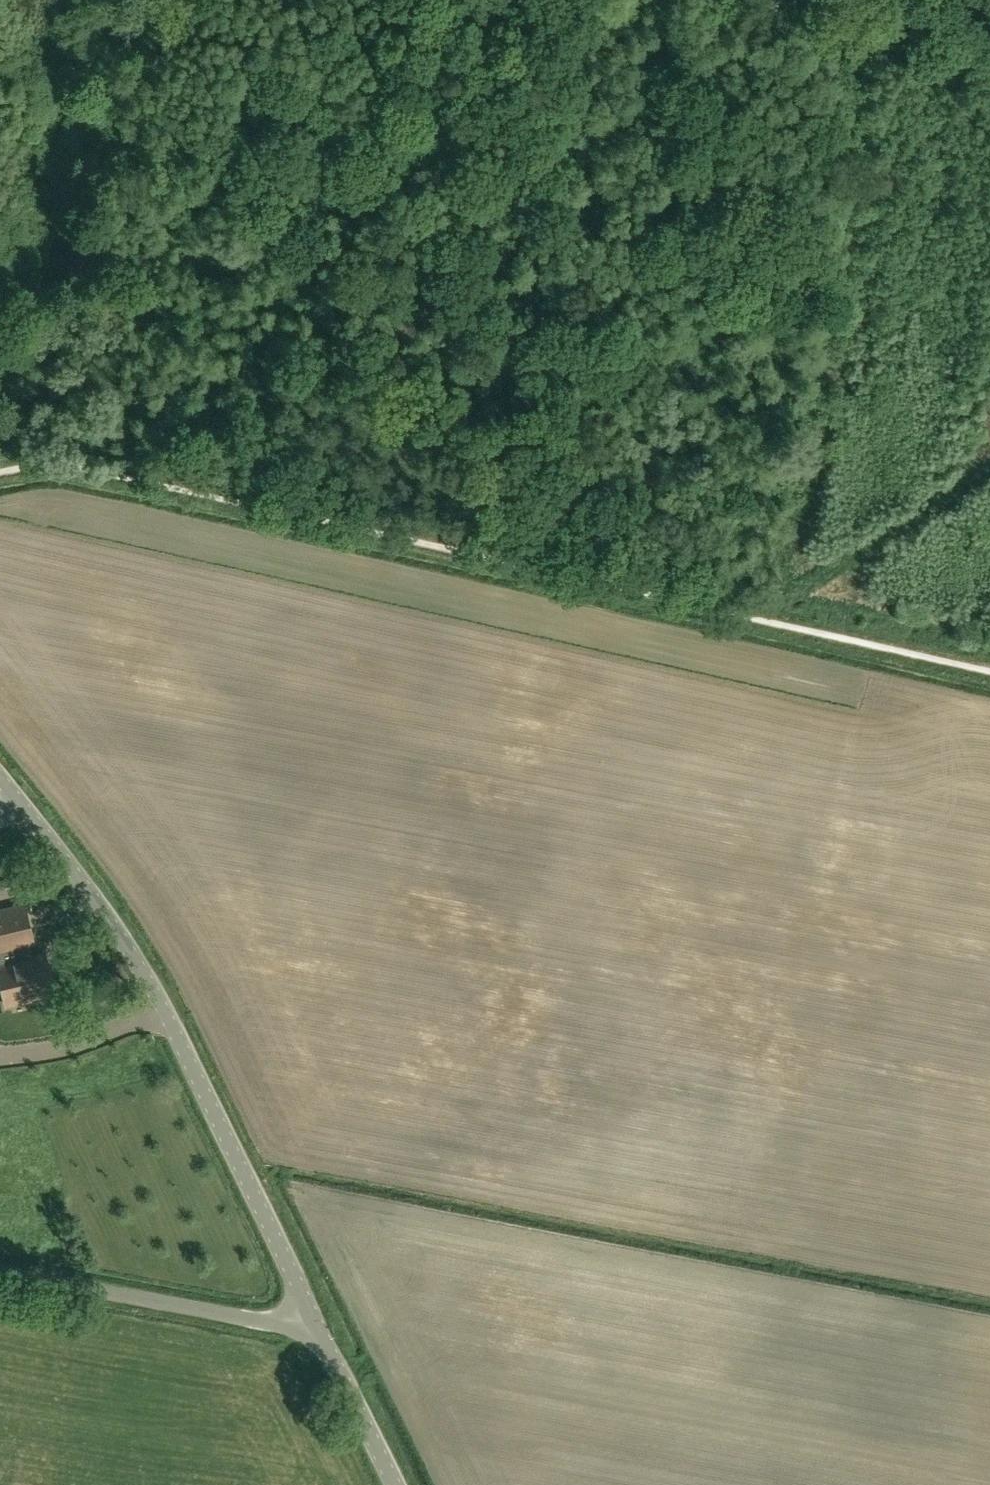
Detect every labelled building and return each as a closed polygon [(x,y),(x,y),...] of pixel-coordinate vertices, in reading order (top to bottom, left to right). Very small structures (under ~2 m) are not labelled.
[(6,1006),(54,994),(44,953),(28,957),(26,945),(33,944),(24,905),(0,910),(0,978),(2,977),(5,992),(3,992),(6,1006)]
